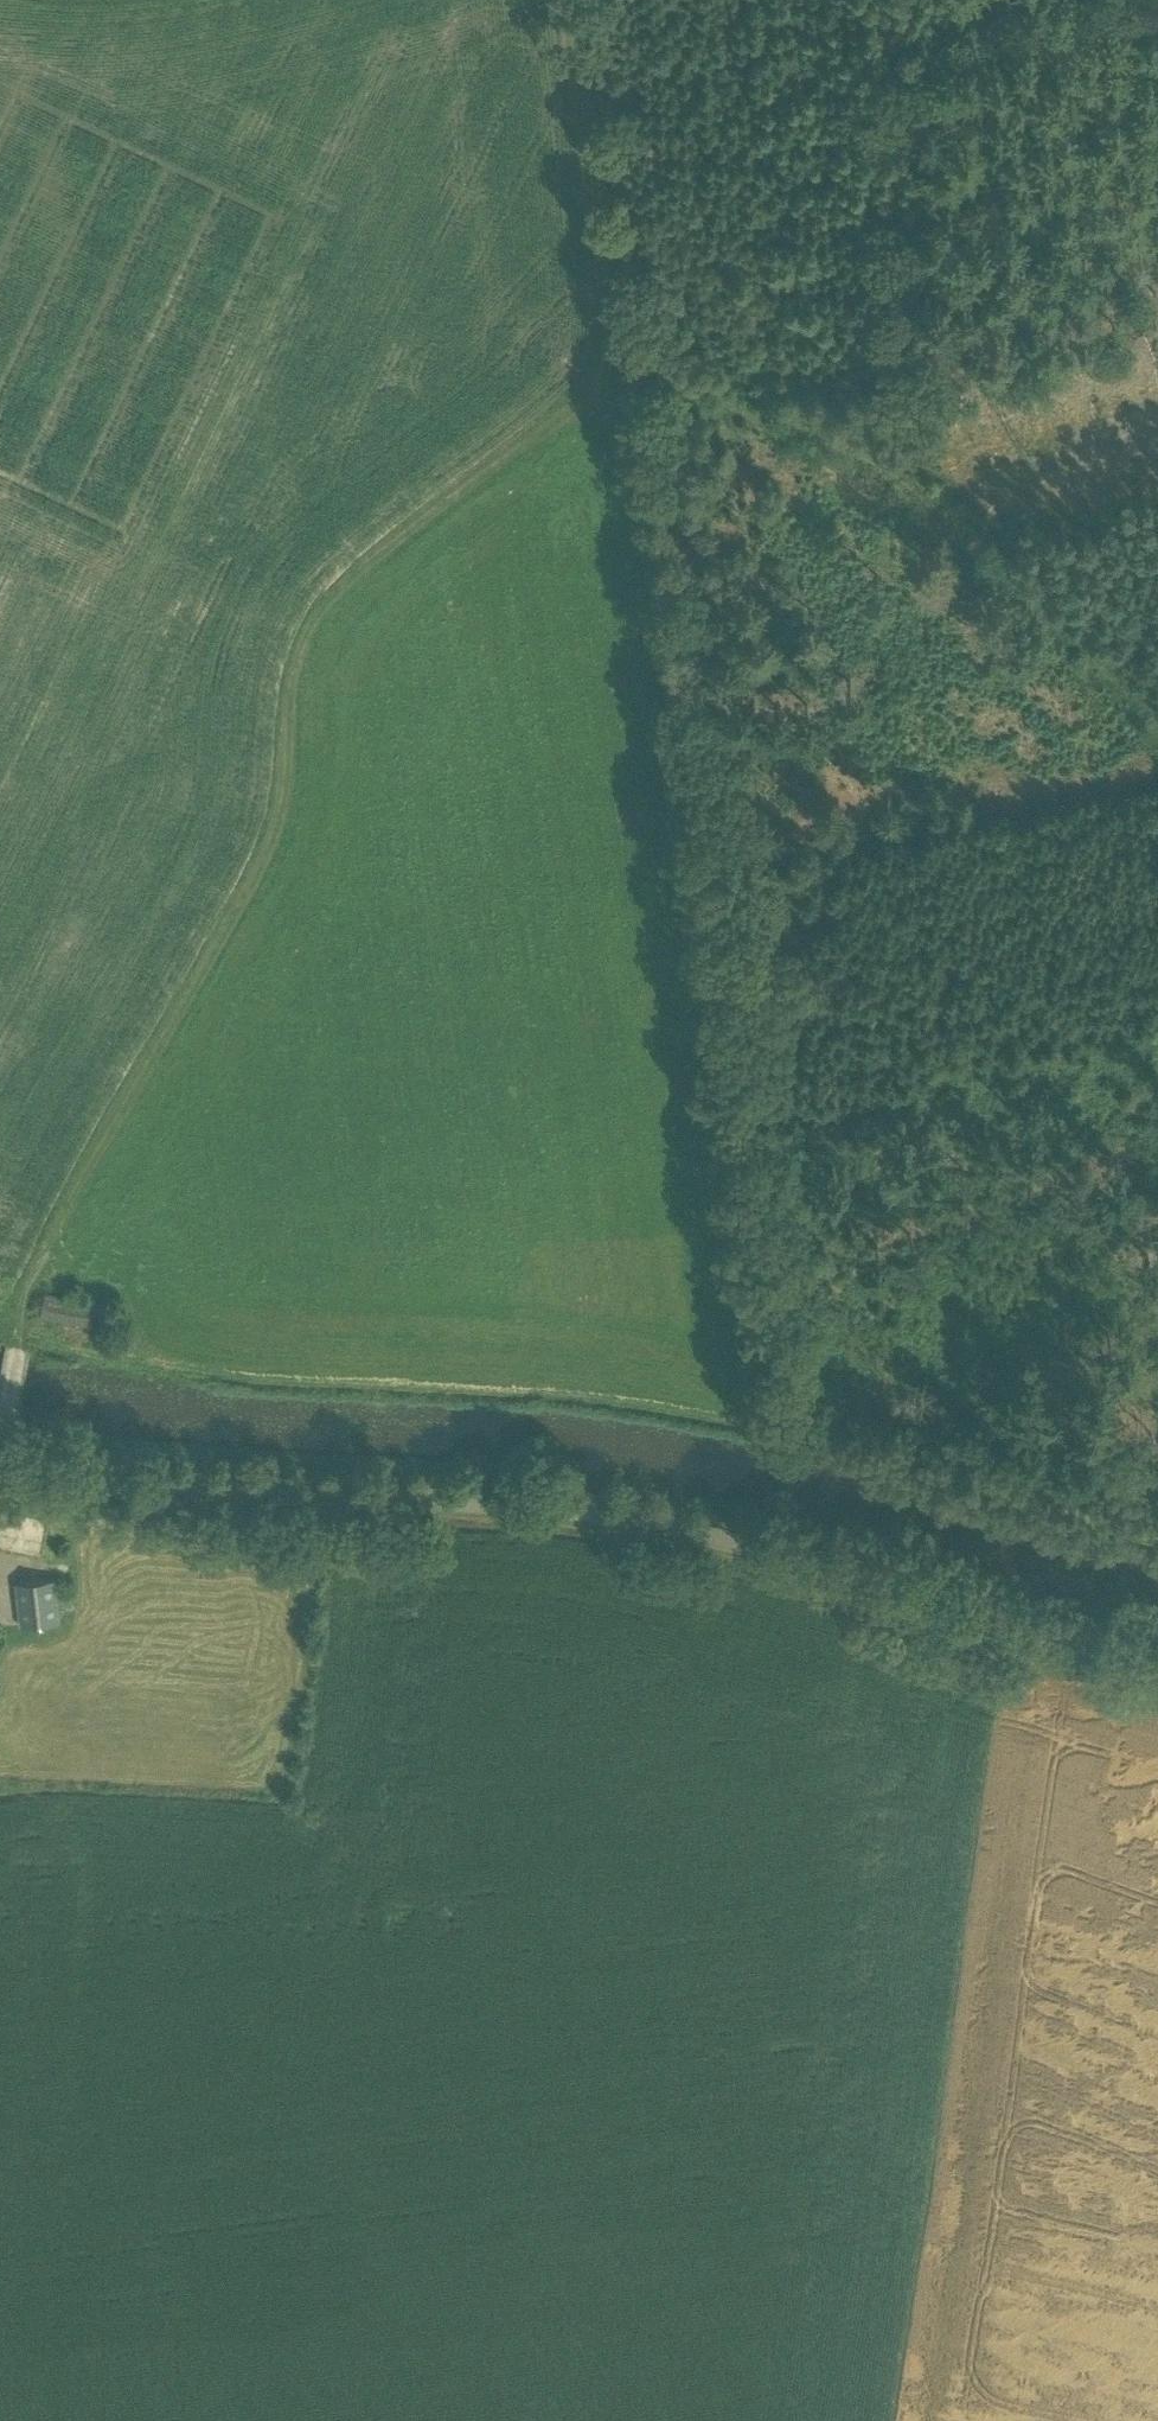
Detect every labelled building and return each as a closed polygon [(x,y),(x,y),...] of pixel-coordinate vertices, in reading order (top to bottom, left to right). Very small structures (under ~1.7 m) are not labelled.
[(24,1557),(33,1531),(8,1523),(0,1547),(0,1549),(24,1557)] [(19,1626),(61,1622),(57,1579),(15,1583),(19,1626)]
